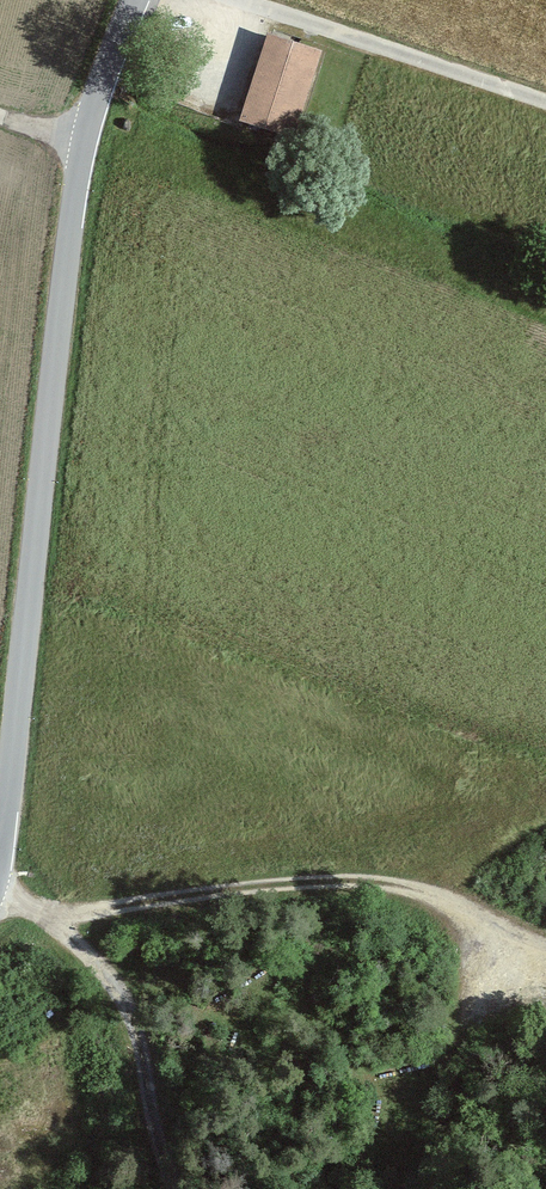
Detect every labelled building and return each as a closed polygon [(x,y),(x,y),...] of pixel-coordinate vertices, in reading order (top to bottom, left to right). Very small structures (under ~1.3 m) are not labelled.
[(299,51),(271,41),(261,69),(247,108),(241,124),(291,142),(320,59),(299,51)]
